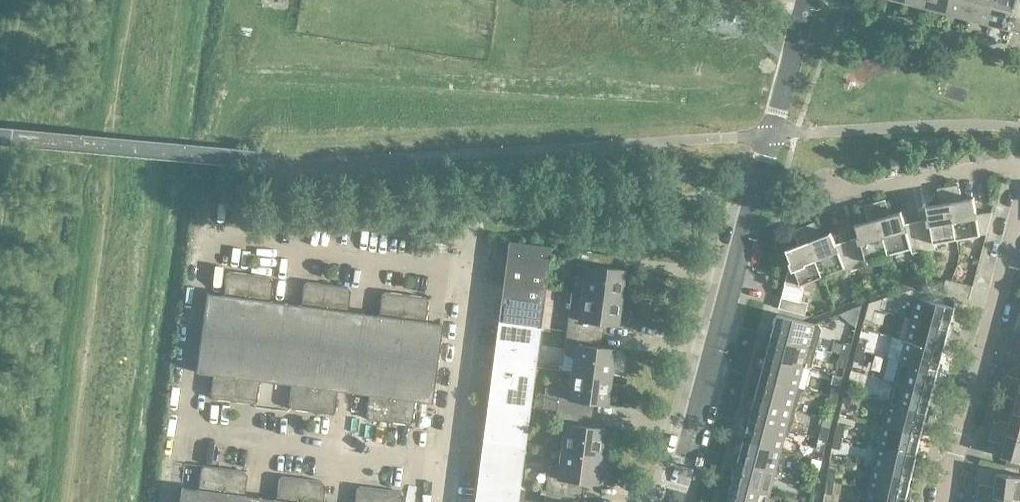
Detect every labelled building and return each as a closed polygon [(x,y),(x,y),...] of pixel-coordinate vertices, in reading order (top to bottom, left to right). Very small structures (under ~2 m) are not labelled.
[(926,6),(947,12),(950,0),(928,0),(926,6)] [(947,12),(968,17),(972,0),(950,0),(947,12)] [(968,17),(989,23),(995,0),(972,0),(968,17)] [(989,23),(1009,28),(1017,0),(995,0),(989,23)] [(1009,28),(1019,31),(1019,0),(1017,0),(1009,28)] [(958,185),(958,184),(947,186),(956,239),(985,234),(986,234),(992,212),(991,211),(990,212),(976,214),(973,197),(972,197),(972,198),(957,200),(957,196),(960,196),(959,188),(955,189),(955,186),(958,185)] [(956,239),(947,186),(937,188),(937,189),(940,188),(941,191),(937,192),(938,199),(942,199),(943,203),(928,205),(926,205),(929,218),(917,221),(923,250),(935,248),(934,243),(956,239)] [(885,200),(885,199),(874,202),(888,254),(910,248),(912,253),(923,250),(917,221),(905,224),(901,210),(900,211),(900,212),(886,216),(884,212),(888,211),(886,203),(882,204),(882,201),(885,200)] [(888,254),(874,202),(863,205),(864,206),(867,205),(868,208),(865,209),(867,217),(870,216),(871,220),(857,224),(856,223),(855,223),(859,236),(847,240),(857,269),(868,265),(867,260),(888,254)] [(813,223),(813,222),(803,226),(823,276),(844,267),(845,272),(857,269),(847,240),(835,244),(831,231),(829,232),(830,233),(816,238),(814,234),(817,233),(815,226),(811,227),(810,224),(813,223)] [(823,276),(803,226),(793,230),(793,231),(796,230),(797,232),(794,234),(797,241),(800,240),(802,244),(788,249),(787,248),(786,249),(793,265),(790,266),(789,266),(784,285),(778,308),(804,314),(807,302),(800,300),(803,290),(800,284),(823,276)] [(510,240),(508,240),(503,281),(543,287),(548,248),(548,246),(510,241),(510,240)] [(607,254),(576,250),(571,290),(620,297),(623,269),(622,268),(622,269),(605,267),(607,254)] [(206,292),(200,332),(240,337),(249,274),(228,271),(225,274),(223,294),(206,292)] [(269,276),(249,274),(240,337),(279,342),(284,302),(269,300),(271,280),(269,276)] [(946,279),(942,292),(969,299),(972,286),(946,279)] [(300,304),(284,302),(279,342),(318,347),(326,284),(306,281),(303,284),(300,304)] [(543,287),(503,281),(498,321),(537,326),(543,287)] [(347,287),(326,284),(318,347),(357,353),(362,312),(346,310),(349,290),(347,287)] [(620,297),(571,290),(565,330),(596,334),(598,322),(615,324),(615,325),(616,325),(620,297)] [(378,314),(362,312),(357,353),(396,358),(404,294),(384,291),(381,294),(378,314)] [(424,297),(404,294),(396,358),(436,363),(441,323),(424,320),(427,300),(424,297)] [(879,310),(883,297),(868,302),(867,307),(875,309),(879,310)] [(954,307),(917,297),(911,319),(952,330),(952,329),(949,328),(954,307)] [(875,309),(867,307),(864,319),(872,321),(875,309)] [(818,325),(777,314),(771,335),(768,334),(767,334),(816,347),(820,329),(818,325)] [(898,338),(906,340),(943,350),(948,329),(952,330),(911,319),(904,317),(898,338)] [(537,326),(498,321),(493,361),(532,366),(537,326)] [(596,334),(565,330),(562,353),(571,357),(570,371),(609,376),(613,348),(612,348),(612,349),(595,346),(596,334)] [(240,337),(200,332),(195,372),(212,375),(209,395),(212,398),(232,401),(240,337)] [(816,347),(767,334),(767,335),(771,336),(765,356),(799,365),(803,366),(810,368),(816,347)] [(279,342),(240,337),(232,401),(252,403),(256,401),(258,381),(274,383),(279,342)] [(867,339),(859,337),(856,349),(864,351),(867,339)] [(943,350),(906,340),(900,361),(941,371),(938,370),(943,350)] [(1014,341),(1012,352),(1019,354),(1019,342),(1014,341)] [(318,347),(279,342),(274,383),(290,385),(287,405),(290,408),(310,411),(318,347)] [(843,342),(840,354),(848,356),(851,344),(843,342)] [(357,353),(318,347),(310,411),(330,414),(333,411),(336,391),(352,393),(357,353)] [(864,351),(856,349),(853,360),(861,363),(864,351)] [(396,358),(357,353),(352,393),(368,395),(365,415),(367,418),(388,421),(396,358)] [(848,356),(840,354),(837,366),(845,368),(848,356)] [(803,366),(799,365),(765,356),(760,376),(756,376),(797,387),(803,366)] [(436,363),(396,358),(388,421),(408,424),(411,421),(414,401),(431,403),(436,363)] [(532,366),(493,361),(487,400),(527,406),(532,366)] [(941,371),(900,361),(895,382),(932,391),(937,371),(941,372),(941,371)] [(609,376),(570,371),(568,385),(558,386),(555,409),(586,413),(588,401),(604,403),(604,404),(606,404),(609,376)] [(1016,379),(1017,377),(1006,374),(1003,385),(1019,390),(1019,380),(1016,379)] [(801,388),(797,387),(756,376),(756,377),(760,377),(754,398),(795,409),(801,388)] [(856,381),(848,379),(845,390),(853,393),(856,381)] [(932,391),(895,382),(889,403),(930,413),(927,412),(932,391)] [(832,384),(829,395),(838,398),(841,386),(832,384)] [(1003,385),(1000,396),(1011,399),(1012,397),(1016,398),(1012,411),(1019,413),(1019,390),(1003,385)] [(853,393),(845,390),(842,402),(850,404),(853,393)] [(838,398),(829,395),(826,407),(835,409),(838,398)] [(795,409),(754,398),(749,418),(745,417),(745,418),(786,429),(790,430),(795,409)] [(527,406),(487,400),(482,440),(522,445),(527,406)] [(930,413),(889,403),(883,424),(921,433),(926,413),(930,414),(930,413)] [(586,413),(555,409),(552,432),(561,436),(559,450),(599,455),(603,427),(601,427),(601,428),(584,426),(586,413)] [(1012,411),(1009,425),(1005,423),(1005,422),(994,418),(991,429),(1019,437),(1019,413),(1012,411)] [(786,429),(745,418),(749,419),(743,440),(781,450),(786,429)] [(845,425),(836,424),(834,436),(842,437),(845,425)] [(921,433),(883,424),(878,446),(920,455),(916,454),(921,433)] [(822,426),(819,437),(827,440),(830,428),(822,426)] [(991,429),(988,440),(1000,443),(1000,441),(1004,442),(1000,456),(1019,461),(1019,437),(991,429)] [(842,437),(834,436),(831,447),(840,449),(842,437)] [(827,440),(819,437),(816,449),(824,451),(827,440)] [(522,445),(482,440),(477,480),(517,485),(522,445)] [(781,450),(743,440),(738,460),(734,459),(734,460),(775,470),(781,450)] [(920,455),(878,446),(873,467),(911,475),(916,455),(919,455),(920,455)] [(599,455),(559,450),(557,464),(548,466),(545,489),(576,493),(577,480),(594,483),(595,484),(599,455)] [(775,470),(734,460),(737,461),(732,481),(769,491),(775,470)] [(178,501),(219,501),(223,468),(203,466),(200,468),(197,488),(180,486),(178,501)] [(811,467),(808,479),(816,481),(819,470),(811,467)] [(911,475),(873,467),(868,489),(872,490),(907,496),(910,497),(907,496),(911,475)] [(223,468),(219,501),(258,501),(259,496),(243,494),(246,474),(244,471),(223,468)] [(836,470),(827,469),(826,481),(834,482),(836,470)] [(996,473),(994,488),(990,487),(990,485),(978,484),(977,494),(1019,500),(1019,476),(996,473)] [(259,496),(258,501),(298,501),(301,478),(281,476),(278,478),(275,499),(259,496)] [(301,478),(298,501),(321,501),(324,484),(321,481),(301,478)] [(816,481),(808,479),(805,491),(813,493),(816,481)] [(477,480),(474,501),(515,501),(517,485),(477,480)] [(732,481),(727,501),(723,501),(725,501),(767,501),(769,491),(732,481)] [(834,482),(826,481),(824,493),(832,494),(834,482)] [(379,488),(359,486),(355,488),(354,501),(377,501),(379,488)] [(379,488),(377,501),(401,501),(402,494),(399,491),(379,488)] [(545,489),(543,501),(574,501),(576,493),(545,489)] [(868,489),(866,501),(906,501),(907,497),(910,497),(907,496),(872,490),(868,489)]
